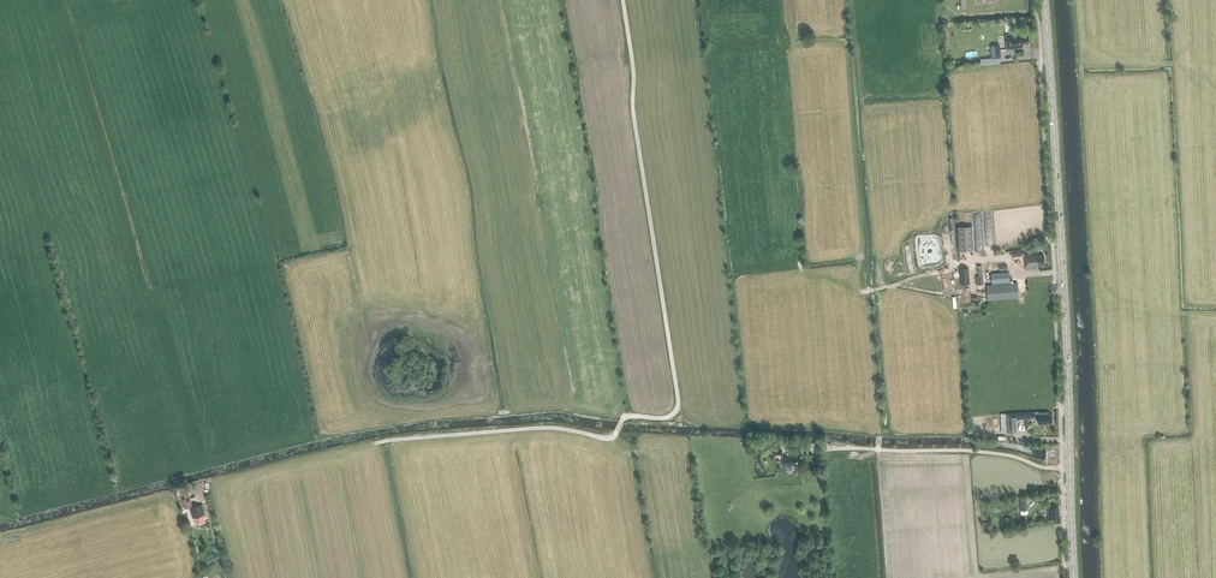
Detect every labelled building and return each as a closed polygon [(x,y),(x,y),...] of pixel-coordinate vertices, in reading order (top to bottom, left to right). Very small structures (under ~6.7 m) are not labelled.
[(1022,33),(1006,34),(1007,49),(1018,49),(1018,47),(1022,47),(1022,44),(1029,43),(1029,37),(1022,37),(1022,33)] [(1000,45),(990,45),(991,58),(1001,57),(1000,45)] [(974,250),(972,226),(957,227),(959,251),(974,250)] [(1037,255),(1036,253),(1025,254),(1025,249),(1012,250),(1013,257),(1025,255),(1027,268),(1038,267),(1038,265),(1044,264),(1043,255),(1037,255)] [(1000,271),(990,272),(985,272),(987,301),(1019,298),(1017,283),(1010,284),(1009,270),(1008,270),(1007,265),(1000,266),(1000,271)] [(967,268),(960,268),(961,285),(968,284),(967,268)] [(1001,432),(1006,432),(1016,432),(1015,420),(1035,419),(1038,418),(1038,424),(1047,424),(1047,423),(1052,423),(1051,414),(1046,414),(1046,413),(1038,414),(1034,414),(1034,412),(1000,413),(1001,432)] [(782,457),(783,466),(786,466),(786,469),(787,469),(791,469),(792,468),(792,464),(797,464),(797,457),(792,457),(792,456),(782,457)] [(195,524),(205,522),(203,515),(205,515),(202,504),(191,507),(186,490),(180,493),(184,509),(189,507),(192,518),(194,518),(195,524)] [(1028,510),(1026,496),(1019,497),(1021,511),(1028,510)] [(1048,518),(1050,518),(1059,518),(1059,507),(1047,508),(1048,518)]
